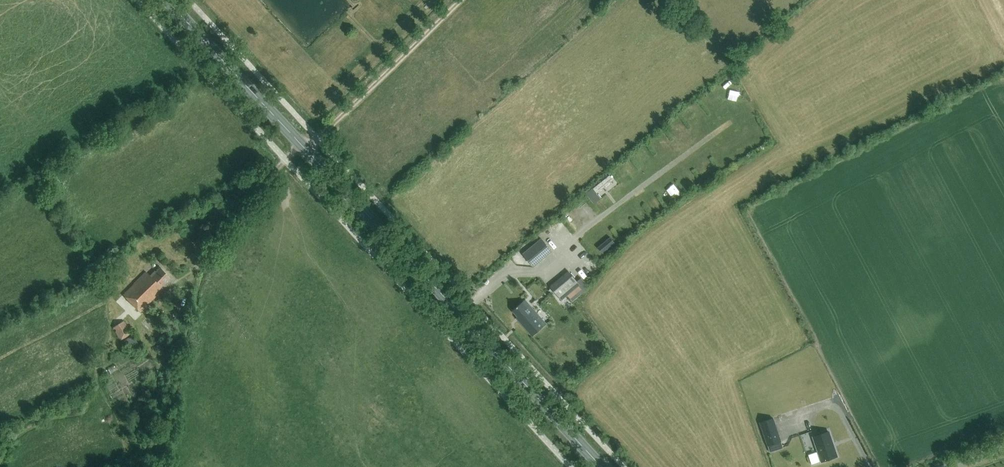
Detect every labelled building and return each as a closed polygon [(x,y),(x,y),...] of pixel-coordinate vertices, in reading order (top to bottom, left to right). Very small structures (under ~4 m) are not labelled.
[(716,166),(700,176),(704,182),(720,172),(716,166)] [(613,180),(609,175),(586,194),(594,204),(601,199),(596,193),(613,180)] [(610,237),(598,247),(603,253),(615,243),(610,237)] [(533,267),(552,251),(541,239),(523,254),(533,267)] [(123,295),(140,312),(163,289),(161,287),(170,278),(160,268),(156,272),(155,271),(150,276),(146,272),(123,295)] [(583,282),(580,285),(568,271),(550,287),(561,301),(568,295),(573,301),(588,288),(583,282)] [(174,294),(170,289),(164,294),(169,299),(174,294)] [(525,327),(538,316),(524,300),(512,310),(518,317),(516,318),(525,327)] [(116,331),(114,332),(120,341),(131,334),(123,321),(112,328),(113,330),(115,329),(116,331)] [(131,353),(139,347),(132,335),(124,341),(131,353)] [(767,446),(771,445),(780,442),(772,419),(759,423),(767,446)] [(836,457),(828,432),(813,437),(821,462),(836,457)]
